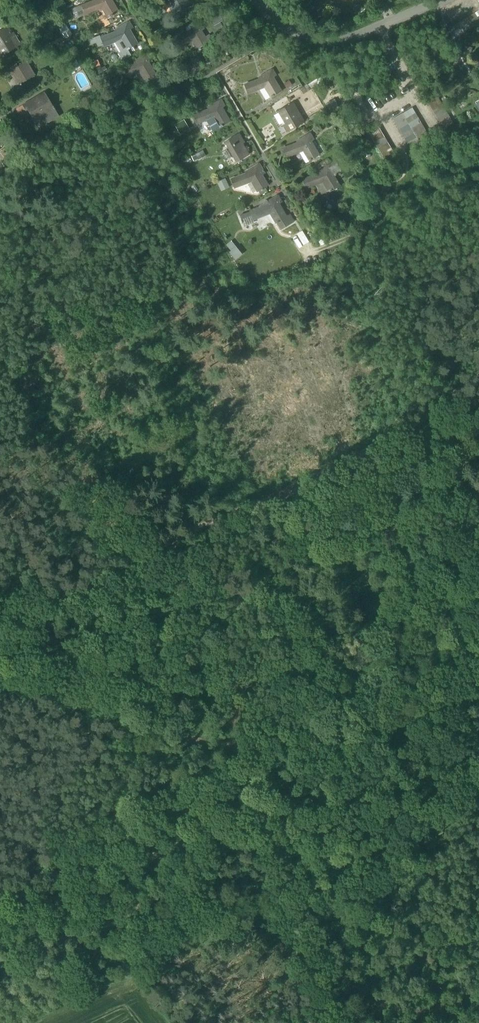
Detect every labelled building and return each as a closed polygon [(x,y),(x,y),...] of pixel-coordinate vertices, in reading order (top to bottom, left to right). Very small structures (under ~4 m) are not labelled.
[(108,18),(118,12),(111,0),(96,0),(81,6),(84,14),(102,7),(108,18)] [(176,18),(182,14),(181,11),(190,6),(186,0),(168,0),(166,1),(176,18)] [(77,16),(84,14),(81,6),(74,8),(77,16)] [(477,12),(472,15),(467,17),(462,20),(457,23),(453,26),(447,29),(453,39),(458,36),(463,33),(468,30),(473,27),(478,24),(478,23),(478,10),(477,12)] [(123,44),(127,50),(137,44),(128,29),(131,28),(128,22),(117,29),(118,30),(116,32),(100,38),(103,44),(103,46),(114,42),(120,39),(123,44)] [(199,50),(209,45),(205,38),(200,30),(203,28),(200,23),(189,29),(190,31),(188,32),(172,38),(175,46),(192,40),(199,50)] [(65,24),(58,29),(65,39),(72,34),(65,24)] [(6,52),(16,46),(10,36),(8,33),(5,27),(0,30),(0,48),(2,46),(6,52)] [(83,32),(76,36),(79,42),(86,37),(83,32)] [(10,36),(16,46),(19,45),(13,34),(10,36)] [(209,35),(205,38),(209,45),(213,42),(209,35)] [(98,46),(103,44),(100,38),(99,36),(95,37),(96,43),(98,46)] [(114,42),(120,52),(122,51),(119,47),(123,44),(120,39),(114,42)] [(130,55),(127,50),(123,44),(119,47),(122,51),(120,52),(118,54),(122,60),(130,55)] [(139,71),(146,82),(156,76),(147,62),(150,60),(147,54),(136,61),(137,62),(135,64),(119,70),(122,77),(139,71)] [(74,57),(65,62),(70,72),(79,67),(74,57)] [(8,68),(18,85),(34,76),(25,62),(14,68),(12,66),(8,68)] [(265,87),(271,97),(282,91),(273,77),(276,75),(273,70),(262,76),(263,78),(261,79),(245,85),(247,93),(259,89),(265,87)] [(266,101),(271,97),(265,87),(259,89),(266,101)] [(153,96),(155,102),(160,100),(165,97),(163,92),(153,96)] [(54,110),(53,109),(54,108),(53,106),(52,107),(44,93),(22,106),(26,112),(28,110),(33,118),(35,121),(46,115),(49,120),(57,116),(54,110)] [(453,123),(450,119),(447,114),(444,109),(441,104),(438,99),(438,98),(435,94),(426,100),(429,105),(432,110),(434,114),(437,119),(440,124),(443,129),(453,123)] [(213,117),(219,127),(230,121),(221,107),(224,105),(221,100),(212,105),(213,107),(209,109),(193,115),(196,123),(204,120),(213,117)] [(284,121),(290,130),(303,122),(292,103),(278,111),(279,112),(274,115),(279,125),(284,121)] [(16,109),(20,115),(26,112),(22,106),(16,109)] [(412,108),(402,114),(393,119),(396,124),(399,129),(402,134),(404,139),(407,144),(410,149),(420,143),(429,137),(427,132),(424,128),(421,123),(418,118),(415,113),(412,108)] [(213,117),(204,120),(212,131),(219,127),(213,117)] [(179,134),(189,129),(184,119),(174,123),(179,134)] [(396,157),(393,152),(390,147),(387,142),(384,137),(381,132),(378,127),(368,133),(371,138),(374,143),(377,148),(380,153),(383,158),(386,163),(396,157)] [(225,142),(236,161),(248,155),(240,142),(242,140),(239,134),(225,142)] [(303,150),(309,161),(319,155),(311,141),(314,139),(311,134),(300,140),(301,142),(298,143),(282,149),(285,157),(298,152),(303,150)] [(305,163),(309,161),(303,150),(298,152),(305,163)] [(251,181),(257,192),(267,186),(261,175),(264,173),(259,164),(248,170),(249,172),(247,173),(231,180),(234,187),(251,181)] [(323,181),(329,192),(340,186),(331,172),(334,170),(331,165),(321,171),(321,173),(319,174),(303,180),(306,188),(323,181)] [(225,178),(218,181),(221,190),(229,186),(225,178)] [(278,222),(282,229),(293,222),(289,215),(286,217),(278,203),(281,201),(278,196),(268,202),(267,201),(259,206),(259,208),(250,211),(253,219),(270,213),(276,223),(278,222)] [(231,240),(225,245),(236,258),(242,253),(231,240)] [(394,606),(397,610),(409,601),(405,597),(394,606)]
